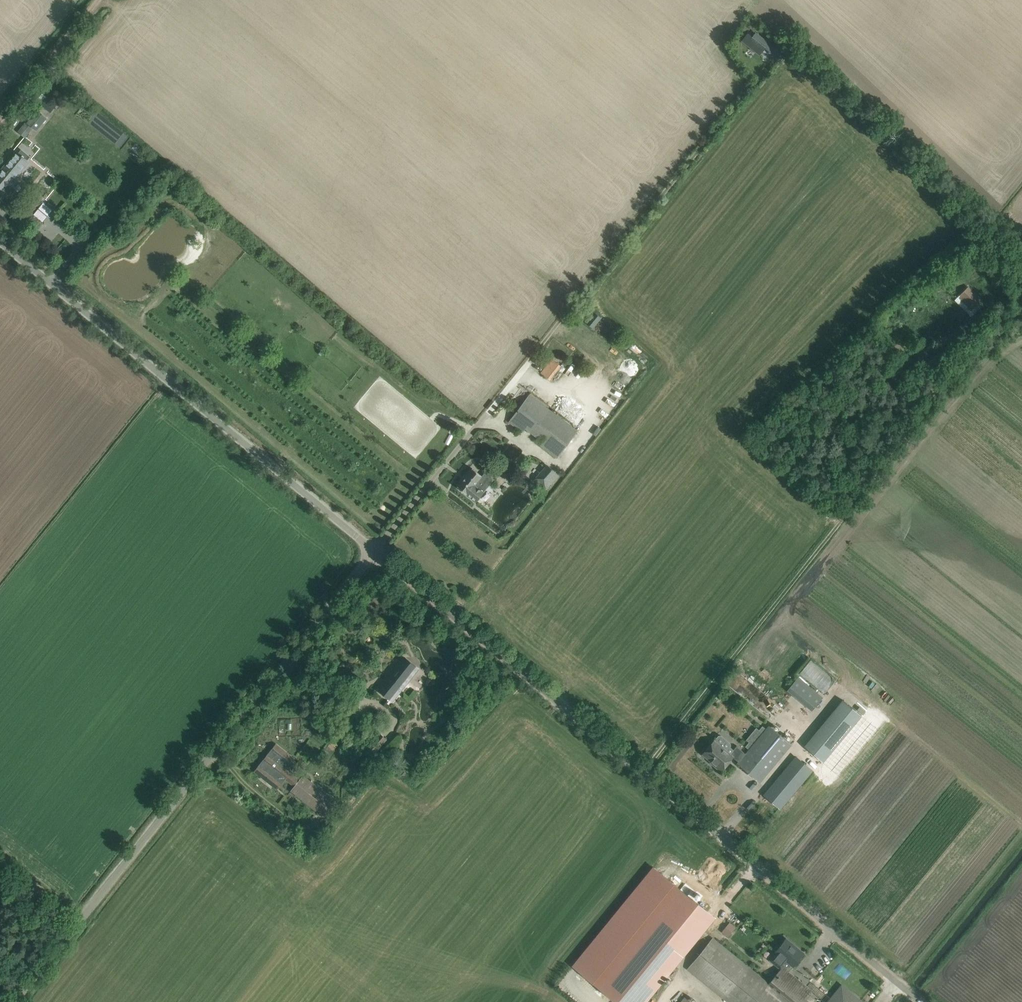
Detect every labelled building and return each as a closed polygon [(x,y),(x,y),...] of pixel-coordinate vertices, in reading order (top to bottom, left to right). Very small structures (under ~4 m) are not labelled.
[(774,47),(756,32),(752,36),(747,33),(741,41),(759,55),(765,48),(770,51),(774,47)] [(47,97),(40,105),(50,113),(56,105),(47,97)] [(25,137),(33,128),(37,131),(47,118),(37,110),(27,123),(26,122),(19,132),(25,137)] [(24,158),(16,152),(0,172),(0,187),(3,189),(4,189),(16,199),(24,189),(13,180),(28,161),(24,158)] [(960,295),(973,309),(982,299),(969,286),(960,295)] [(601,317),(595,312),(587,323),(593,328),(601,317)] [(552,359),(541,373),(549,380),(561,366),(552,359)] [(557,458),(577,431),(529,395),(509,421),(523,431),(525,429),(537,438),(535,441),(557,458)] [(547,465),(534,480),(545,490),(559,475),(547,465)] [(458,487),(458,486),(457,487),(467,495),(467,494),(477,501),(484,492),(491,484),(481,476),(482,475),(473,468),(472,468),(472,469),(458,487)] [(379,690),(387,696),(390,698),(402,683),(405,685),(419,668),(405,658),(379,690)] [(810,659),(799,673),(824,693),(835,680),(810,659)] [(798,677),(787,691),(812,711),(823,697),(798,677)] [(862,716),(843,700),(826,720),(804,746),(816,757),(823,762),(862,716)] [(703,754),(715,764),(714,765),(721,771),(735,755),(741,761),(738,764),(759,782),(791,744),(770,726),(746,754),(736,746),(734,749),(730,746),(731,745),(731,742),(721,735),(719,735),(703,754)] [(368,745),(376,753),(387,739),(379,732),(368,745)] [(334,739),(328,746),(333,750),(338,743),(334,739)] [(260,778),(271,787),(281,774),(294,785),(291,789),(322,814),(334,798),(304,774),(300,778),(286,767),(293,759),(276,746),(277,745),(277,744),(276,745),(275,745),(276,746),(256,770),(255,770),(256,771),(255,772),(256,772),(256,771),(262,776),(260,778)] [(764,795),(780,808),(812,771),(796,757),(764,795)] [(290,790),(292,784),(282,780),(280,786),(290,790)] [(574,965),(619,1001),(644,1001),(715,916),(655,867),(574,965)] [(729,923),(722,932),(728,937),(736,928),(729,923)] [(729,1001),(809,1001),(804,998),(805,997),(807,999),(810,996),(808,994),(811,990),(797,978),(795,980),(787,973),(793,965),(793,966),(802,955),(791,946),(792,944),(786,939),(776,951),(769,959),(781,969),(768,984),(713,937),(688,968),(729,1001)] [(797,977),(812,984),(815,977),(800,969),(797,977)] [(859,1001),(859,1000),(858,999),(857,998),(856,997),(855,996),(854,995),(853,994),(852,993),(850,993),(849,992),(848,992),(846,992),(843,991),(842,992),(840,992),(839,992),(838,993),(836,993),(835,994),(834,995),(833,996),(832,997),(831,998),(833,1000),(831,1001),(859,1001)]
